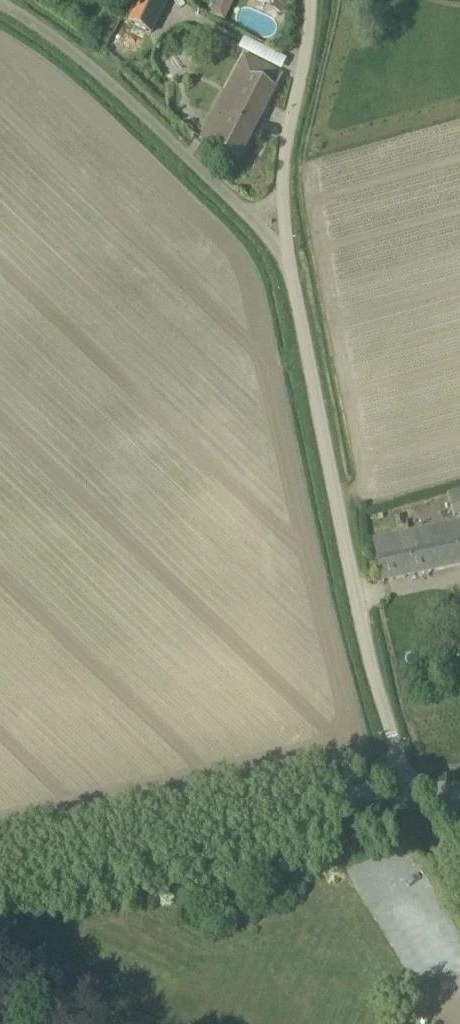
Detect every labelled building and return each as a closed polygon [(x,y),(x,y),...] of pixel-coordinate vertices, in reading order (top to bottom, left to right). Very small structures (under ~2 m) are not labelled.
[(168,0),(144,0),(132,22),(151,32),(168,0)] [(239,162),(284,75),(245,57),(214,117),(211,123),(201,141),(214,148),(239,162)] [(459,516),(459,489),(449,492),(456,517),(459,516)] [(459,563),(459,521),(373,539),(382,580),(459,563)]
